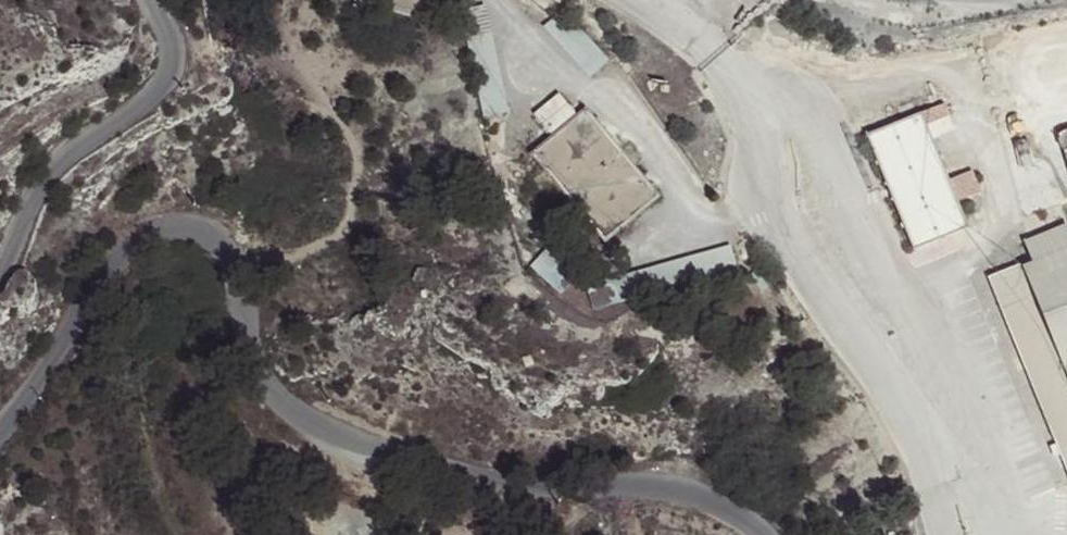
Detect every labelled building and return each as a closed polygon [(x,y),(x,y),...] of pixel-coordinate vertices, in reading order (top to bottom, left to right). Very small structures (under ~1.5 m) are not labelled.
[(536,149),(608,232),(657,183),(585,104),(536,149)] [(878,130),(918,246),(974,227),(936,120),(956,113),(953,104),(878,130)] [(980,172),(960,177),(965,196),(986,191),(980,172)] [(566,245),(549,263),(576,290),(593,272),(566,245)] [(740,249),(662,262),(666,286),(744,273),(740,249)] [(1048,271),(1066,321),(1066,262),(1048,271)]
